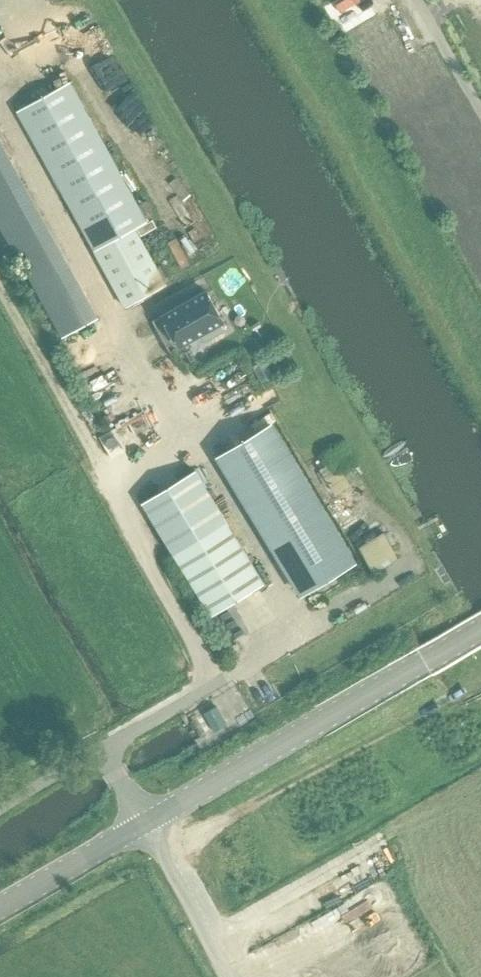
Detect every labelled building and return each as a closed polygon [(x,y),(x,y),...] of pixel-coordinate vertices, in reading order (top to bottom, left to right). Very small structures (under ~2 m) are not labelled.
[(47,163),(99,134),(70,81),(18,110),(47,163)] [(148,120),(144,124),(150,130),(154,126),(148,120)] [(135,228),(147,221),(99,134),(47,163),(97,254),(138,232),(135,228)] [(69,270),(0,145),(0,220),(37,287),(69,270)] [(126,307),(166,285),(138,232),(97,254),(126,307)] [(69,270),(37,287),(64,336),(96,318),(69,270)] [(207,292),(163,316),(180,346),(200,334),(205,343),(225,331),(221,323),(223,322),(207,292)] [(270,425),(219,456),(302,595),(354,563),(270,425)] [(213,615),(265,583),(196,470),(144,502),(213,615)] [(374,574),(398,559),(382,534),(358,548),(374,574)] [(234,654),(241,650),(237,643),(230,647),(234,654)] [(217,707),(204,714),(215,733),(227,726),(217,707)]
